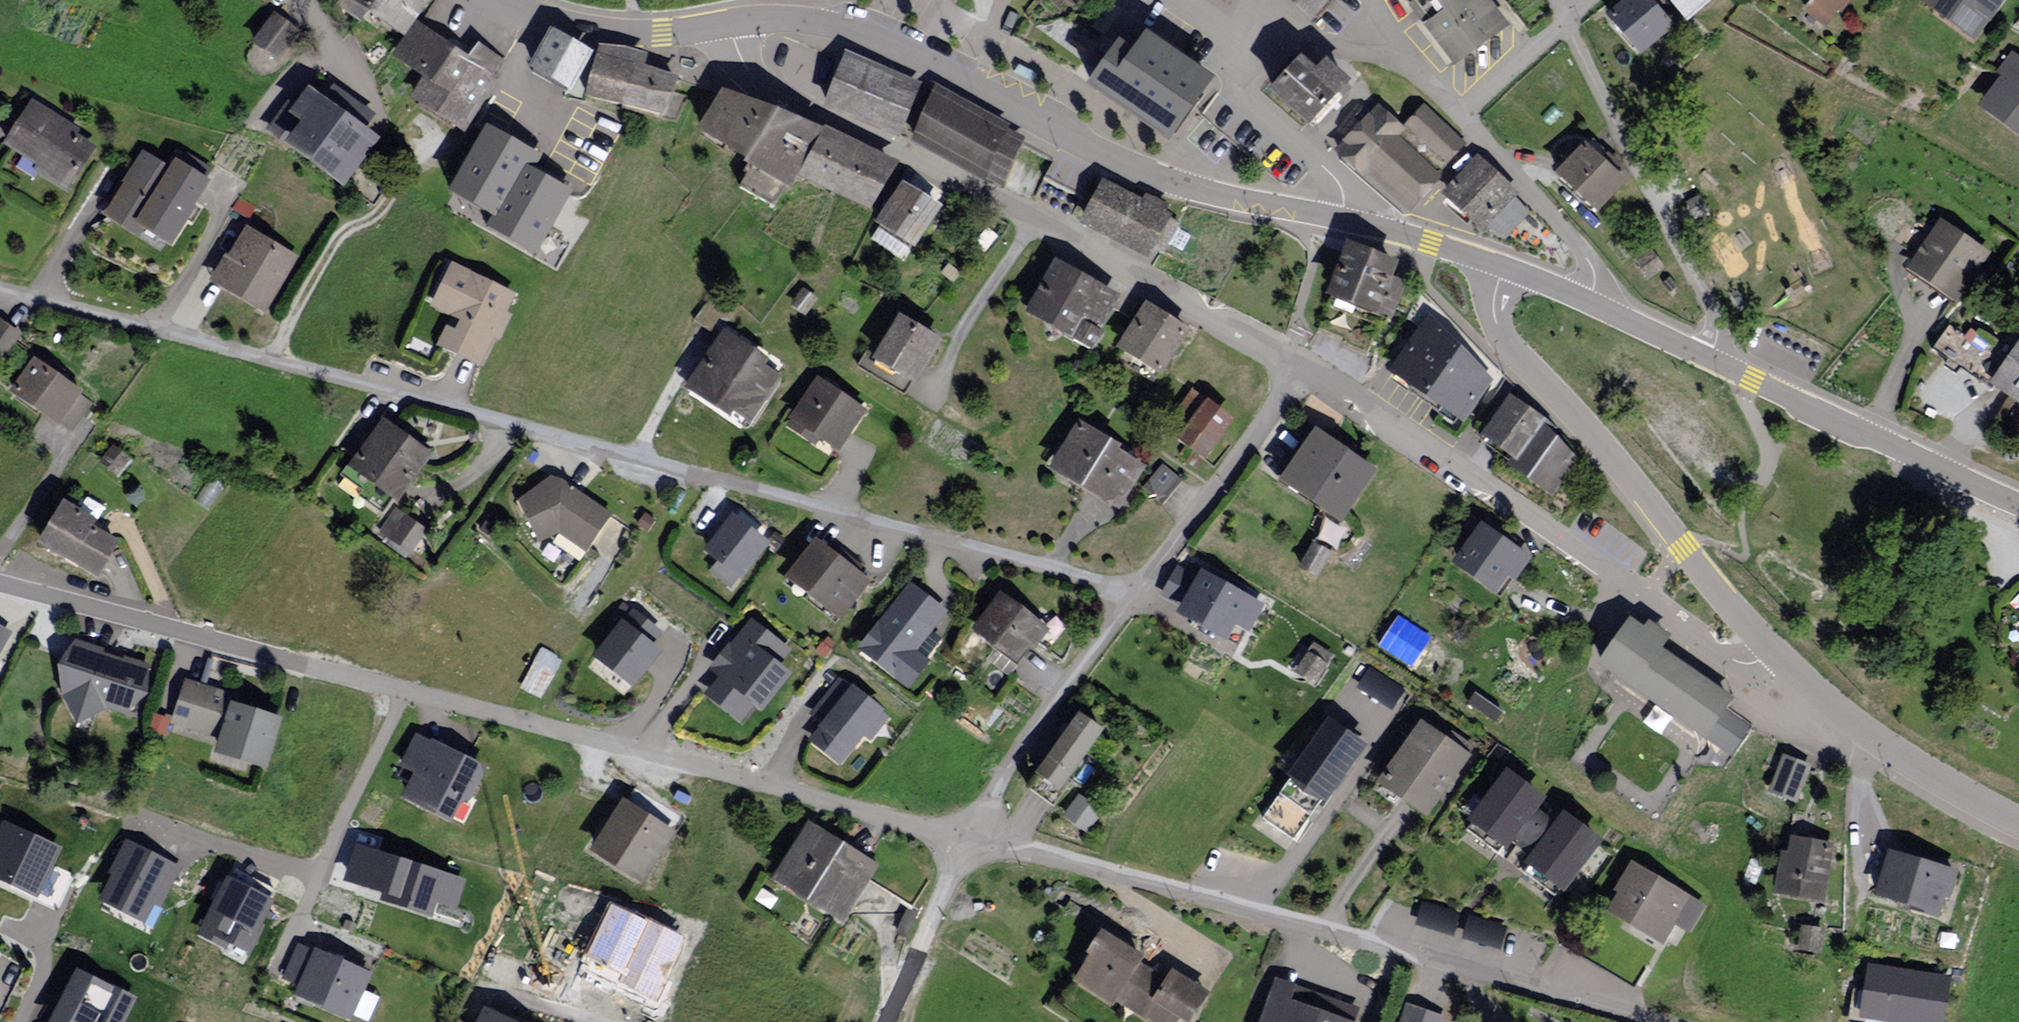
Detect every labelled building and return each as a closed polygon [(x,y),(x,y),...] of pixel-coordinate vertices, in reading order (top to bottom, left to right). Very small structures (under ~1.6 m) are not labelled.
[(406,36),(416,22),(430,0),(350,0),(406,36)] [(1311,23),(1333,0),(1283,0),(1311,23)] [(1493,0),(1413,0),(1468,68),(1517,29),(1493,0)] [(1652,0),(1626,0),(1610,14),(1645,53),(1675,27),(1652,0)] [(1705,20),(1726,0),(1686,0),(1705,20)] [(1832,24),(1851,0),(1801,0),(1832,24)] [(1924,5),(1979,45),(2013,0),(1928,0),(1924,5)] [(302,26),(277,9),(253,43),(278,60),(302,26)] [(468,56),(416,22),(406,36),(391,56),(421,79),(409,98),(465,135),(505,61),(478,43),(468,56)] [(598,54),(554,28),(531,75),(580,99),(598,54)] [(1119,42),(1087,89),(1170,147),(1215,81),(1146,33),(1133,52),(1119,42)] [(653,53),(605,41),(591,98),(675,119),(685,77),(650,68),(653,53)] [(922,85),(845,53),(822,110),(899,142),(922,85)] [(1309,53),(1273,95),(1317,132),(1361,80),(1336,59),(1328,69),(1309,53)] [(2013,53),(1997,75),(2002,79),(1982,107),(2018,134),(2018,57),(2013,53)] [(295,111),(284,103),(263,133),(349,192),(386,139),(370,128),(379,115),(334,84),(326,95),(313,86),(295,111)] [(783,113),(729,85),(704,132),(760,160),(783,113)] [(1033,135),(933,85),(904,142),(1004,193),(1033,135)] [(31,99),(0,147),(0,153),(69,198),(103,146),(31,99)] [(1377,105),(1337,151),(1410,213),(1467,147),(1423,109),(1406,130),(1377,105)] [(783,113),(760,160),(744,191),(784,211),(823,133),(783,113)] [(582,164),(498,117),(460,185),(500,208),(494,218),(538,243),(582,164)] [(899,166),(830,133),(807,181),(876,214),(899,166)] [(1630,185),(1587,144),(1557,175),(1601,216),(1630,185)] [(173,171),(141,152),(102,215),(171,258),(221,176),(184,153),(173,171)] [(1478,159),(1444,194),(1485,233),(1519,198),(1478,159)] [(1177,216),(1105,179),(1082,223),(1154,261),(1177,216)] [(947,207),(906,182),(879,226),(920,251),(947,207)] [(1997,254),(1942,219),(1910,269),(1965,304),(1997,254)] [(301,260),(245,228),(212,285),(269,316),(301,260)] [(1399,263),(1347,242),(1325,297),(1391,322),(1406,283),(1393,278),(1399,263)] [(1635,261),(1646,276),(1658,267),(1647,252),(1635,261)] [(1128,297),(1060,259),(1030,311),(1098,349),(1128,297)] [(518,296),(452,264),(432,307),(454,318),(440,347),(483,368),(518,296)] [(710,297),(694,321),(718,337),(734,313),(710,297)] [(1196,329),(1150,300),(1121,346),(1167,375),(1196,329)] [(1493,381),(1427,313),(1388,374),(1464,426),(1493,381)] [(947,339),(901,314),(879,354),(868,348),(857,367),(908,395),(915,381),(922,385),(947,339)] [(1,319),(0,320),(0,369),(24,336),(1,319)] [(1990,388),(2007,364),(1990,352),(1994,346),(1966,328),(1961,335),(1947,325),(1931,350),(1948,360),(1945,364),(1958,373),(1961,368),(1990,388)] [(788,369),(724,330),(690,385),(754,424),(788,369)] [(1992,389),(2018,407),(2018,349),(1992,389)] [(95,400),(35,359),(11,394),(70,435),(95,400)] [(870,411),(820,378),(792,421),(842,454),(870,411)] [(1563,433),(1510,395),(1479,439),(1552,499),(1580,460),(1563,433)] [(1178,439),(1204,459),(1224,433),(1198,414),(1178,439)] [(439,456),(385,420),(352,469),(405,505),(439,456)] [(1152,461),(1081,422),(1053,473),(1124,512),(1152,461)] [(1382,470),(1319,429),(1283,483),(1346,525),(1382,470)] [(1164,505),(1183,481),(1164,465),(1144,488),(1164,505)] [(614,516),(553,476),(522,499),(541,544),(563,533),(592,553),(614,516)] [(130,542),(66,503),(40,544),(104,584),(130,542)] [(427,532),(394,510),(378,532),(412,555),(427,532)] [(775,545),(735,516),(706,555),(746,584),(775,545)] [(1539,559),(1484,523),(1456,565),(1504,596),(1514,580),(1522,585),(1539,559)] [(876,585),(821,541),(789,580),(845,624),(876,585)] [(1301,568),(1317,576),(1329,553),(1314,545),(1301,568)] [(1272,603),(1204,569),(1200,577),(1177,565),(1160,599),(1183,611),(1178,619),(1246,653),(1272,603)] [(950,615),(911,585),(860,650),(911,689),(930,663),(919,655),(950,615)] [(1053,632),(1004,596),(976,633),(1025,669),(1053,632)] [(0,625),(0,662),(16,633),(0,625)] [(784,651),(752,625),(731,651),(740,658),(713,693),(734,711),(745,697),(752,696),(761,703),(784,674),(772,665),(784,651)] [(600,657),(631,681),(655,651),(623,627),(600,657)] [(1639,638),(1624,628),(1592,676),(1702,749),(1729,709),(1657,661),(1665,648),(1642,633),(1639,638)] [(152,667),(75,640),(62,668),(63,698),(68,709),(81,722),(105,714),(121,717),(151,694),(152,667)] [(1299,671),(1315,683),(1332,658),(1316,646),(1299,671)] [(232,694),(184,679),(171,724),(218,741),(229,703),(232,694)] [(884,713),(838,679),(807,718),(819,727),(809,741),(843,767),(884,713)] [(1495,722),(1502,712),(1475,693),(1468,703),(1495,722)] [(218,741),(213,755),(265,772),(283,720),(229,703),(218,741)] [(1112,734),(1084,715),(1042,777),(1070,795),(1112,734)] [(1733,756),(1751,730),(1736,720),(1718,745),(1733,756)] [(1476,758),(1424,722),(1381,785),(1433,820),(1476,758)] [(1329,724),(1263,818),(1293,840),(1360,746),(1329,724)] [(491,769),(418,735),(402,768),(417,775),(406,798),(465,825),(491,769)] [(1773,787),(1801,794),(1810,756),(1782,749),(1773,787)] [(1613,842),(1512,771),(1473,826),(1574,897),(1613,842)] [(1079,797),(1066,815),(1086,830),(1099,812),(1079,797)] [(680,834),(625,799),(592,852),(646,886),(680,834)] [(2,821),(0,825),(0,884),(36,900),(60,848),(2,821)] [(882,867),(810,824),(776,879),(849,922),(882,867)] [(468,871),(380,848),(384,834),(350,825),(335,880),(435,907),(437,898),(459,904),(468,871)] [(152,921),(180,860),(126,835),(98,896),(152,921)] [(1837,844),(1787,837),(1778,897),(1828,905),(1837,844)] [(1964,873),(1894,851),(1879,897),(1949,920),(1964,873)] [(199,928),(248,951),(282,880),(233,857),(199,928)] [(1696,897),(1635,862),(1605,914),(1667,949),(1696,897)] [(920,913),(910,907),(896,935),(906,940),(920,913)] [(1802,947),(1818,950),(1821,933),(1805,930),(1802,947)] [(1107,934),(1078,983),(1144,1021),(1197,1021),(1212,997),(1107,934)] [(372,976),(297,944),(282,979),(298,986),(294,995),(353,1020),(372,976)] [(46,1021),(122,1021),(137,991),(75,962),(46,1021)] [(1864,1013),(1920,1021),(1939,1021),(1945,980),(1871,969),(1864,1013)] [(1275,979),(1259,1021),(1364,1021),(1368,1011),(1275,979)] [(1407,1003),(1401,1021),(1444,1021),(1446,1015),(1407,1003)] [(484,1009),(477,1021),(511,1021),(484,1009)]
